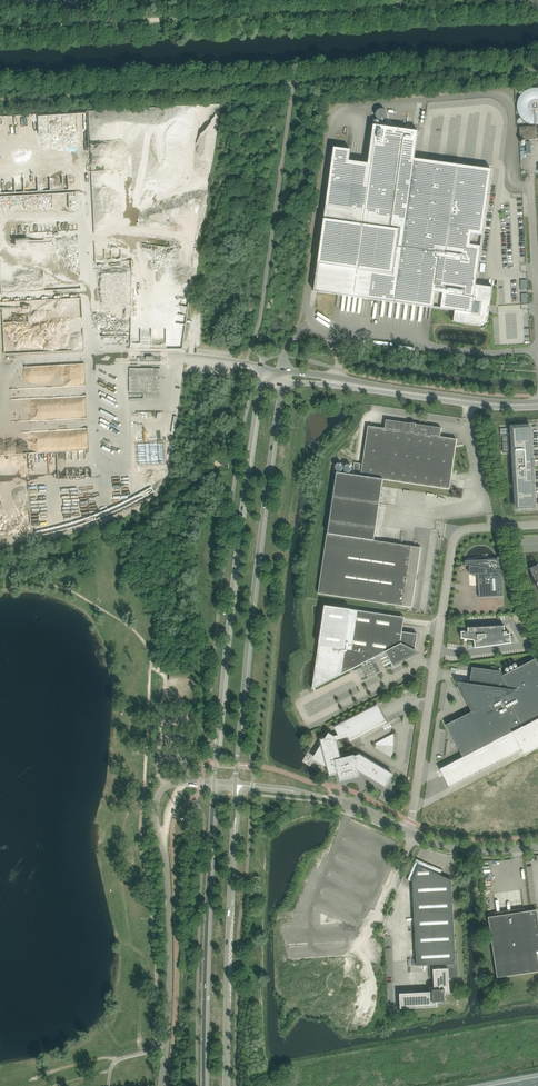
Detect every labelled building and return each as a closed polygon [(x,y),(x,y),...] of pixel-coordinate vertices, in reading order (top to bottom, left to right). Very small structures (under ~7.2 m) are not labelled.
[(334,148),(314,291),(407,304),(454,311),(455,311),(455,313),(453,321),(452,322),(478,325),(479,325),(480,325),(482,325),(483,324),(485,323),(486,322),(487,321),(487,320),(488,319),(488,317),(492,287),(492,286),(492,287),(482,286),(476,285),(478,267),(492,170),(437,162),(415,159),(416,148),(418,131),(377,126),(374,125),(368,164),(349,161),(351,150),(334,148)] [(537,126),(519,127),(520,140),(537,139),(537,126)] [(129,368),(129,400),(160,400),(160,368),(129,368)] [(131,417),(131,425),(147,426),(147,418),(131,417)] [(334,472),(318,594),(412,606),(420,547),(375,541),(382,480),(450,488),(456,439),(440,436),(441,427),(384,420),(383,428),(366,426),(360,476),(334,472)] [(518,509),(534,508),(530,427),(513,428),(518,509)] [(135,458),(135,464),(149,464),(166,463),(165,441),(158,441),(134,442),(135,458)] [(487,559),(487,557),(480,558),(478,558),(476,559),(474,560),(473,560),(465,561),(464,565),(469,566),(470,574),(472,574),(474,576),(475,574),(478,574),(479,598),(504,597),(502,572),(501,572),(498,559),(487,559)] [(530,569),(537,587),(537,565),(530,569)] [(325,606),(312,689),(343,673),(386,652),(393,665),(411,656),(414,654),(413,652),(414,650),(415,650),(417,634),(402,632),(397,631),(399,617),(393,616),(351,609),(325,606)] [(517,625),(522,622),(518,614),(512,616),(517,625)] [(505,632),(504,625),(468,627),(468,631),(461,632),(461,638),(464,639),(464,641),(467,641),(467,639),(474,640),(475,647),(511,643),(510,634),(507,634),(507,632),(505,632)] [(535,659),(503,675),(501,671),(472,667),(470,686),(460,684),(474,711),(446,725),(463,757),(440,769),(449,787),(522,750),(525,755),(537,748),(537,665),(535,659)] [(318,753),(315,758),(327,766),(330,775),(338,773),(339,773),(341,778),(358,774),(357,770),(358,770),(385,787),(389,781),(393,774),(388,771),(360,755),(341,759),(336,739),(340,738),(348,736),(350,740),(381,724),(386,722),(377,705),(373,708),(334,727),(339,736),(334,737),(329,734),(327,738),(321,740),(322,746),(318,753)] [(375,748),(393,757),(393,736),(375,744),(375,748)] [(452,886),(452,880),(440,875),(442,870),(416,859),(407,880),(413,882),(417,966),(429,965),(430,978),(434,978),(434,987),(429,987),(430,992),(400,993),(400,1008),(437,1007),(437,1002),(445,1001),(445,993),(450,993),(449,977),(458,977),(457,953),(455,953),(455,940),(456,940),(456,936),(455,936),(454,924),(456,924),(455,919),(454,920),(453,907),(455,907),(455,903),(453,903),(452,891),(454,890),(454,886),(452,886)] [(537,910),(525,911),(488,917),(497,977),(537,971),(537,960),(537,959),(537,919),(537,910)]
